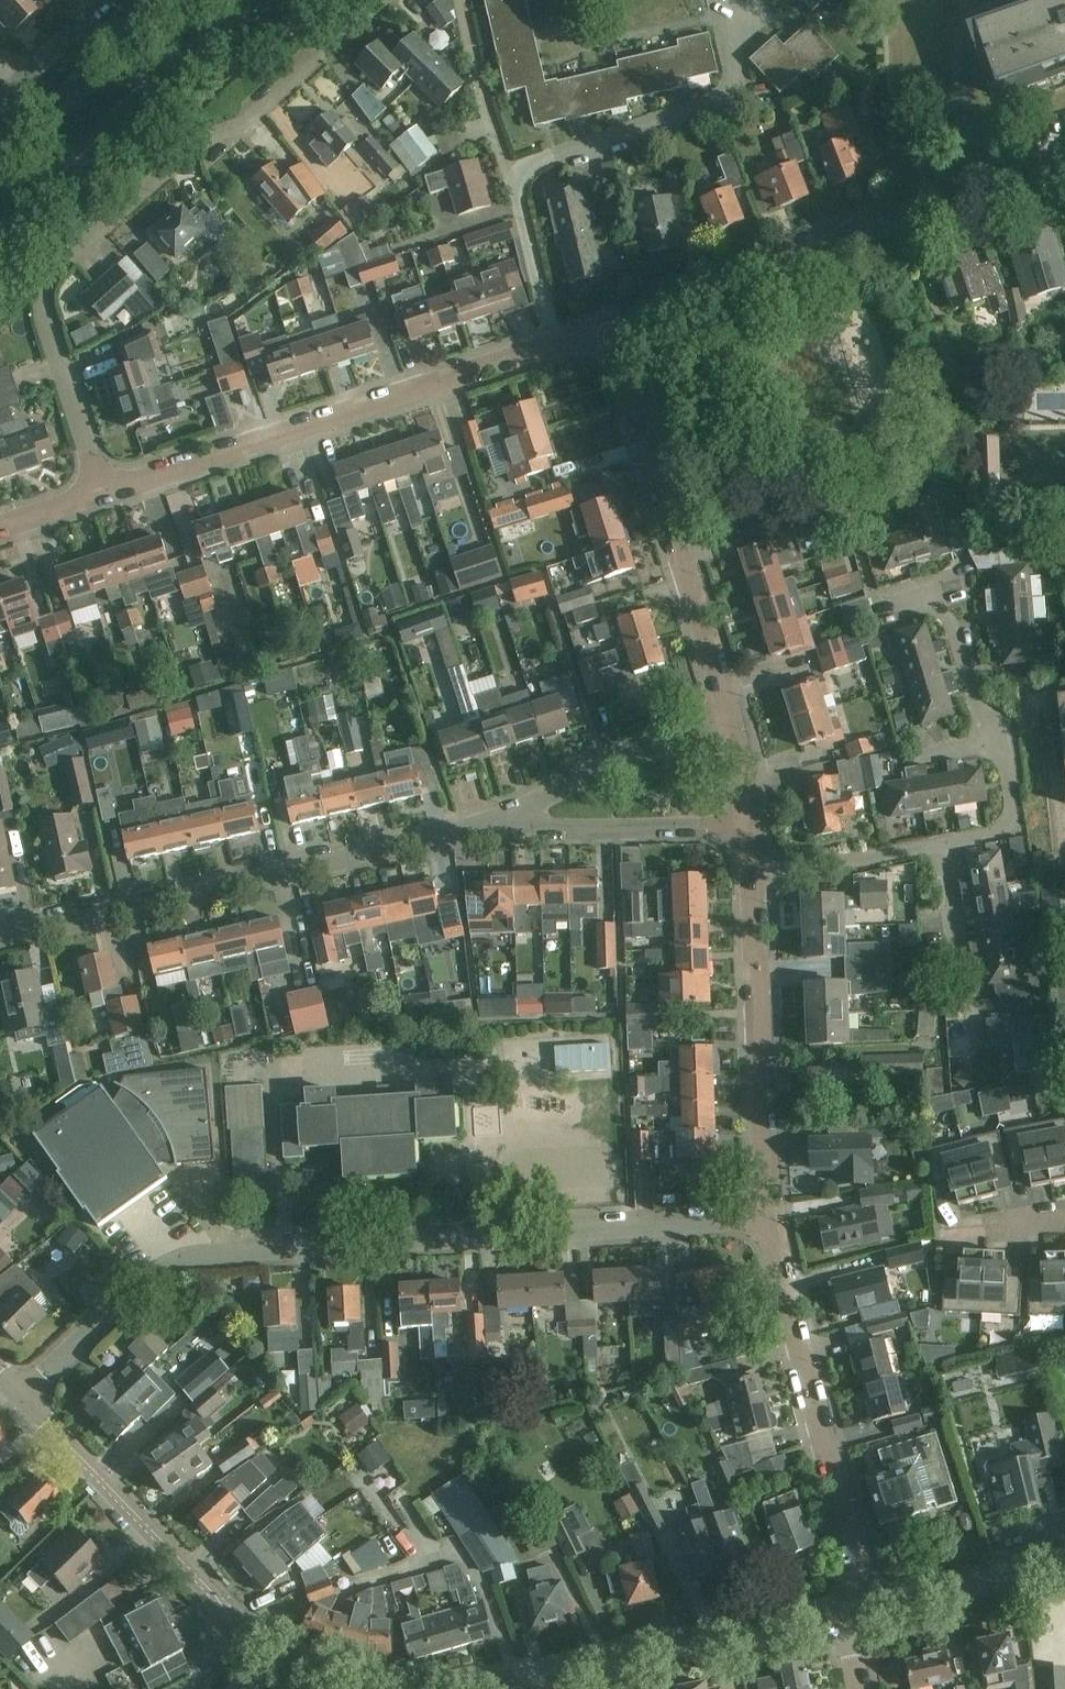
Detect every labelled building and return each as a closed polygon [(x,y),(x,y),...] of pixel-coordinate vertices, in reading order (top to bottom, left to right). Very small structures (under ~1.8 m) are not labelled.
[(4,28),(7,25),(13,31),(34,11),(24,0),(0,0),(0,24),(4,28)] [(493,30),(531,19),(526,0),(486,0),(493,30)] [(1035,8),(964,29),(983,90),(993,87),(995,96),(1064,76),(1064,0),(1033,0),(1035,8)] [(441,1),(430,9),(439,22),(449,14),(441,1)] [(493,30),(500,61),(538,51),(531,19),(493,30)] [(809,23),(784,45),(784,46),(805,69),(805,70),(813,79),(839,56),(809,23)] [(677,40),(679,46),(687,79),(688,79),(719,71),(710,33),(677,40)] [(443,52),(438,57),(415,35),(395,55),(381,41),(357,64),(383,90),(395,77),(400,82),(408,74),(442,108),(466,84),(455,74),(460,69),(443,52)] [(784,46),(784,45),(776,36),(750,59),(780,92),(805,70),(805,69),(784,46)] [(649,53),(658,93),(690,86),(688,79),(687,79),(679,46),(649,53)] [(545,81),(538,51),(500,61),(508,93),(526,88),(525,87),(545,82),(545,81)] [(618,61),(619,66),(620,66),(628,100),(629,100),(658,93),(649,53),(618,61)] [(619,66),(588,74),(597,114),(630,107),(629,100),(628,100),(620,66),(619,66)] [(566,121),(597,114),(588,74),(556,81),(565,119),(566,121)] [(868,78),(869,87),(854,88),(856,116),(872,115),(871,87),(873,87),(873,78),(868,78)] [(556,79),(545,81),(545,82),(525,87),(526,88),(535,126),(565,119),(556,81),(556,79)] [(387,109),(364,85),(353,96),(372,122),(387,109)] [(863,174),(857,159),(861,158),(853,137),(860,134),(850,107),(826,116),(836,144),(819,151),(832,186),(863,174)] [(315,128),(322,136),(310,147),(321,160),(320,161),(327,168),(358,141),(333,112),(315,128)] [(386,141),(414,178),(423,172),(420,167),(437,154),(441,153),(442,156),(463,147),(455,128),(428,139),(418,126),(404,136),(400,130),(386,141)] [(778,154),(784,169),(757,179),(764,199),(776,195),(780,206),(808,195),(796,164),(808,159),(797,131),(785,135),(791,150),(778,154)] [(378,134),(362,148),(393,184),(406,172),(402,166),(400,168),(388,154),(391,152),(378,134)] [(701,191),(705,201),(717,231),(744,221),(731,190),(747,184),(735,152),(718,159),(727,181),(701,191)] [(477,160),(426,175),(431,192),(451,186),(459,213),(490,204),(477,160)] [(600,164),(601,165),(606,187),(617,184),(612,162),(600,164)] [(255,183),(285,218),(291,224),(326,196),(303,164),(289,174),(291,177),(289,179),(276,164),(255,183)] [(673,197),(686,194),(681,170),(668,173),(673,197)] [(551,217),(588,208),(582,180),(545,188),(551,217)] [(364,195),(340,212),(354,233),(359,230),(357,228),(377,214),(364,195)] [(649,251),(679,244),(669,196),(639,203),(649,251)] [(196,208),(190,214),(184,208),(156,234),(177,256),(205,231),(195,220),(203,214),(206,217),(217,207),(207,197),(195,207),(196,208)] [(588,208),(551,217),(558,245),(562,244),(591,238),(590,234),(594,233),(588,208)] [(311,236),(323,250),(346,230),(335,216),(311,236)] [(490,248),(517,239),(512,222),(485,231),(490,248)] [(1064,286),(1064,276),(1051,231),(1014,243),(1016,250),(1012,252),(1026,298),(1064,286)] [(365,265),(357,246),(352,236),(319,258),(325,278),(345,271),(351,288),(371,282),(365,265)] [(591,238),(562,244),(570,281),(599,274),(591,238)] [(151,239),(134,252),(157,280),(174,265),(151,239)] [(367,243),(357,246),(365,265),(394,256),(390,245),(370,251),(367,243)] [(450,246),(439,249),(444,265),(455,261),(450,246)] [(444,265),(439,249),(428,253),(433,268),(444,265)] [(394,256),(365,265),(371,282),(396,274),(394,267),(415,260),(412,252),(394,257),(394,256)] [(993,311),(995,310),(1002,328),(1012,326),(1005,293),(1003,293),(993,264),(969,272),(965,259),(941,267),(956,309),(988,298),(993,311)] [(476,275),(489,315),(516,307),(511,292),(524,288),(515,262),(476,275)] [(154,309),(166,298),(146,275),(134,286),(118,268),(85,297),(106,320),(138,291),(154,309)] [(450,283),(454,296),(463,324),(489,315),(476,275),(450,283)] [(309,278),(298,282),(303,298),(314,294),(309,278)] [(303,298),(298,282),(288,285),(293,301),(303,298)] [(1020,290),(1005,293),(1012,326),(1027,323),(1020,290)] [(429,304),(438,332),(463,324),(454,296),(429,304)] [(399,301),(402,312),(411,340),(438,332),(429,304),(416,308),(412,297),(399,301)] [(343,331),(352,359),(378,351),(366,315),(354,318),(357,327),(343,331)] [(229,364),(228,364),(236,389),(249,384),(228,317),(215,321),(229,364)] [(110,375),(119,401),(152,390),(162,387),(153,361),(162,358),(154,332),(155,332),(154,330),(119,348),(119,349),(120,349),(127,369),(110,375)] [(288,339),(300,376),(326,368),(317,340),(314,331),(288,339)] [(317,340),(326,368),(352,359),(343,331),(317,340)] [(252,377),(270,371),(274,384),(300,376),(288,339),(288,337),(263,345),(259,333),(240,339),(252,377)] [(236,389),(228,364),(216,368),(224,392),(236,389)] [(0,427),(16,475),(42,467),(41,462),(56,458),(45,425),(31,430),(29,424),(20,419),(15,421),(10,408),(23,404),(11,367),(0,370),(0,425),(0,427)] [(152,390),(119,401),(127,427),(145,421),(147,426),(178,416),(173,398),(156,404),(152,390)] [(222,392),(204,398),(216,432),(234,426),(222,392)] [(507,410),(511,423),(480,432),(484,447),(485,446),(500,442),(545,428),(537,401),(507,410)] [(485,448),(485,446),(484,447),(480,432),(476,421),(461,426),(470,453),(485,448)] [(16,475),(0,427),(0,481),(16,475)] [(545,428),(500,442),(511,479),(549,468),(545,457),(553,455),(545,428)] [(455,477),(441,432),(414,441),(423,471),(428,486),(455,477)] [(980,475),(999,475),(998,438),(979,439),(980,475)] [(414,441),(388,449),(397,479),(409,517),(420,514),(412,488),(415,487),(411,475),(423,471),(414,441)] [(361,458),(371,488),(378,511),(375,512),(378,521),(381,520),(383,526),(396,521),(384,484),(397,479),(388,449),(386,445),(371,450),(372,454),(361,458)] [(490,446),(478,451),(490,481),(503,475),(490,446)] [(358,492),(371,488),(361,458),(334,466),(352,521),(366,517),(358,492)] [(905,506),(910,527),(942,518),(934,486),(890,498),(893,509),(905,506)] [(570,487),(525,501),(531,518),(532,522),(576,507),(570,487)] [(298,493),(272,501),(282,533),(297,528),(306,557),(321,552),(323,558),(337,554),(329,528),(316,532),(313,521),(308,522),(298,493)] [(627,541),(618,514),(613,498),(571,512),(579,538),(591,534),(596,550),(597,551),(627,541)] [(266,570),(271,586),(281,582),(277,569),(281,567),(271,536),(282,533),(272,501),(246,510),(256,541),(257,541),(266,570)] [(531,518),(525,501),(515,504),(497,509),(490,511),(495,529),(531,518)] [(246,510),(220,518),(231,550),(256,541),(246,510)] [(205,558),(217,554),(220,564),(234,560),(231,550),(220,518),(195,526),(205,558)] [(742,552),(750,578),(782,568),(792,565),(784,540),(796,536),(790,518),(748,531),(753,548),(742,552)] [(907,531),(917,563),(952,553),(942,518),(910,527),(907,531)] [(885,571),(917,563),(907,531),(887,537),(884,525),(874,528),(885,571)] [(353,530),(338,535),(347,561),(365,555),(356,529),(353,530)] [(972,558),(992,548),(986,536),(962,538),(972,558)] [(179,591),(162,538),(135,546),(149,592),(152,600),(179,591)] [(605,577),(635,568),(627,541),(597,551),(596,550),(573,558),(576,568),(582,566),(587,582),(605,577)] [(988,601),(1032,597),(1029,564),(1027,564),(1025,545),(997,548),(998,567),(997,567),(997,568),(999,590),(987,591),(988,601)] [(149,592),(135,546),(110,554),(124,599),(126,607),(139,603),(136,596),(149,592)] [(502,575),(493,546),(452,559),(461,588),(502,575)] [(998,567),(997,548),(992,548),(972,558),(977,569),(997,568),(997,567),(998,567)] [(124,599),(110,554),(85,562),(94,593),(106,590),(111,603),(124,599)] [(827,582),(849,575),(843,559),(837,561),(822,565),(827,582)] [(94,593),(85,562),(59,570),(73,615),(98,606),(94,594),(94,593)] [(190,571),(199,599),(214,645),(221,642),(211,612),(218,610),(204,566),(190,571)] [(452,567),(434,573),(442,597),(460,590),(452,567)] [(782,568),(750,578),(758,604),(798,592),(794,578),(786,581),(782,568)] [(271,586),(266,570),(256,573),(261,589),(271,586)] [(199,599),(190,571),(177,575),(187,603),(199,599)] [(542,571),(510,580),(517,604),(548,595),(542,571)] [(849,575),(827,582),(833,600),(854,593),(849,575)] [(0,590),(0,596),(11,632),(12,635),(33,628),(34,632),(44,628),(41,619),(36,621),(35,619),(39,618),(34,604),(32,605),(25,582),(0,590)] [(470,595),(478,617),(501,609),(494,587),(470,595)] [(591,587),(558,599),(563,615),(573,612),(597,603),(591,587)] [(758,604),(766,629),(798,620),(794,607),(802,604),(798,592),(758,604)] [(0,596),(0,635),(11,632),(0,596)] [(1032,597),(988,601),(989,613),(1000,612),(1002,633),(1035,630),(1032,597)] [(601,617),(597,603),(573,612),(577,625),(601,617)] [(140,609),(128,613),(138,643),(142,642),(143,625),(145,624),(140,609)] [(619,650),(657,638),(648,610),(593,627),(599,643),(615,638),(619,650)] [(55,615),(63,641),(76,637),(68,611),(55,615)] [(138,643),(128,613),(117,616),(127,647),(138,643)] [(412,620),(419,639),(436,632),(429,614),(412,620)] [(63,641),(55,615),(41,619),(44,628),(50,645),(63,641)] [(798,620),(766,629),(774,655),(792,650),(793,654),(807,650),(798,620)] [(937,655),(948,652),(945,641),(934,645),(927,623),(895,632),(905,664),(937,655)] [(1035,630),(1002,633),(990,634),(991,645),(1003,644),(1005,666),(1037,663),(1035,630)] [(889,631),(876,634),(882,660),(895,657),(889,631)] [(844,652),(862,646),(867,645),(863,632),(840,639),(844,652)] [(598,671),(631,661),(636,674),(666,665),(657,638),(619,650),(578,663),(589,697),(605,692),(598,671)] [(816,646),(820,660),(844,652),(840,639),(816,646)] [(862,646),(844,652),(848,666),(867,660),(862,646)] [(825,674),(848,666),(844,652),(820,660),(825,674)] [(937,655),(905,664),(914,695),(957,682),(954,672),(943,676),(937,655)] [(189,668),(195,688),(222,679),(218,666),(214,667),(212,661),(189,668)] [(898,661),(886,664),(891,687),(903,684),(898,661)] [(463,760),(491,752),(474,698),(464,666),(449,671),(467,726),(440,735),(450,764),(463,760)] [(264,677),(264,678),(268,696),(283,693),(279,673),(279,671),(264,677)] [(534,705),(544,735),(569,726),(566,716),(581,711),(569,676),(541,685),(546,701),(534,705)] [(823,676),(817,677),(801,682),(803,688),(786,693),(794,719),(827,709),(823,697),(829,695),(823,676)] [(318,710),(328,709),(326,682),(316,683),(318,710)] [(957,682),(914,695),(923,726),(955,716),(948,695),(960,692),(957,682)] [(314,685),(299,687),(301,703),(316,701),(314,685)] [(474,698),(491,752),(516,743),(507,714),(499,690),(474,698)] [(244,693),(223,697),(232,736),(253,732),(244,693)] [(34,713),(51,713),(51,699),(34,700),(34,713)] [(130,738),(157,738),(156,705),(129,706),(130,738)] [(507,714),(516,743),(544,735),(534,705),(507,714)] [(172,736),(197,730),(191,708),(167,714),(172,736)] [(827,709),(794,719),(802,746),(819,740),(821,746),(837,741),(827,709)] [(337,713),(341,732),(358,728),(353,710),(337,713)] [(6,721),(0,723),(0,745),(13,741),(6,721)] [(89,749),(104,744),(100,728),(99,726),(84,730),(85,733),(89,749)] [(70,734),(40,748),(49,769),(80,755),(70,734)] [(883,734),(872,738),(846,746),(850,759),(887,748),(883,734)] [(370,743),(374,761),(385,758),(381,740),(370,743)] [(416,767),(417,770),(431,767),(426,744),(411,747),(416,767)] [(0,750),(0,815),(14,812),(0,750)] [(862,758),(865,774),(881,771),(878,755),(862,758)] [(389,773),(385,758),(374,761),(377,775),(351,781),(357,809),(389,802),(383,774),(389,773)] [(94,803),(85,760),(65,765),(75,808),(94,803)] [(308,763),(311,776),(321,774),(321,772),(318,760),(308,763)] [(949,775),(955,808),(988,803),(982,769),(961,773),(959,760),(947,762),(949,775)] [(308,763),(299,765),(300,770),(282,775),(292,824),(325,816),(319,789),(314,790),(311,776),(308,763)] [(917,767),(925,813),(955,808),(949,775),(929,778),(927,765),(917,767)] [(416,767),(389,773),(383,774),(389,802),(422,794),(417,770),(416,767)] [(925,813),(917,767),(906,769),(908,782),(887,786),(892,819),(925,813)] [(321,774),(311,776),(314,790),(319,789),(325,816),(357,809),(351,781),(335,785),(332,770),(321,772),(321,774)] [(864,773),(842,777),(809,782),(816,824),(839,820),(839,819),(857,816),(853,794),(867,792),(864,773)] [(226,839),(259,832),(250,795),(234,799),(233,794),(235,794),(231,779),(218,782),(222,796),(225,810),(220,811),(226,839)] [(218,782),(213,783),(208,785),(211,799),(222,796),(218,782)] [(97,791),(103,821),(116,818),(110,788),(97,791)] [(188,818),(194,846),(226,839),(220,811),(225,810),(222,796),(211,799),(212,802),(186,807),(188,818)] [(148,813),(158,811),(155,797),(145,799),(147,810),(148,813)] [(134,802),(136,812),(147,810),(145,799),(134,802)] [(156,825),(162,853),(194,846),(188,818),(172,821),(169,809),(158,812),(158,811),(148,813),(147,813),(150,826),(156,825)] [(136,812),(140,829),(124,832),(130,860),(162,853),(156,825),(150,826),(147,813),(148,813),(147,810),(136,812)] [(958,817),(960,829),(970,827),(968,815),(958,817)] [(41,823),(45,840),(53,877),(57,877),(58,881),(71,878),(70,874),(84,871),(83,869),(92,867),(87,843),(78,845),(72,816),(41,823)] [(8,848),(2,822),(0,822),(0,890),(14,887),(5,848),(8,848)] [(1013,850),(1024,848),(1023,837),(1009,839),(1011,850),(1013,850)] [(961,880),(962,891),(1007,884),(1001,851),(968,856),(972,878),(961,880)] [(1046,869),(1045,854),(1034,855),(1036,870),(1046,869)] [(584,915),(584,904),(598,904),(597,866),(579,866),(579,873),(569,873),(571,920),(570,920),(571,930),(581,930),(581,916),(584,915)] [(571,920),(569,873),(542,874),(543,905),(544,934),(557,933),(556,921),(570,920),(571,920)] [(542,874),(514,875),(515,931),(515,934),(527,934),(527,906),(543,905),(542,874)] [(472,930),(490,929),(490,935),(492,935),(492,932),(515,931),(514,875),(486,876),(486,880),(464,881),(470,933),(472,932),(472,930)] [(436,890),(439,890),(436,877),(416,882),(417,886),(406,888),(413,919),(414,919),(420,944),(429,942),(426,928),(442,925),(435,893),(437,893),(436,890)] [(661,894),(662,922),(708,920),(706,878),(675,879),(675,893),(661,894)] [(805,928),(843,927),(843,910),(887,908),(886,881),(854,883),(855,898),(848,898),(848,897),(804,898),(805,928)] [(1012,916),(1007,884),(962,891),(964,901),(975,899),(979,921),(1012,916)] [(386,925),(413,919),(406,888),(379,895),(386,925)] [(1025,894),(1028,912),(1040,910),(1037,892),(1025,894)] [(622,894),(623,924),(644,923),(643,894),(622,894)] [(379,895),(352,901),(359,932),(364,956),(376,953),(373,941),(376,940),(373,928),(386,925),(379,895)] [(325,907),(331,935),(315,939),(321,966),(350,959),(344,935),(359,932),(352,901),(325,907)] [(970,944),(972,955),(1017,948),(1012,916),(979,921),(982,942),(970,944)] [(278,918),(245,925),(251,954),(257,952),(260,965),(263,979),(290,973),(278,918)] [(709,947),(708,920),(662,922),(644,923),(623,924),(624,939),(677,937),(677,948),(709,947)] [(1048,940),(1064,938),(1064,920),(1046,922),(1048,940)] [(615,924),(596,924),(598,969),(617,968),(615,924)] [(251,954),(245,925),(213,932),(222,974),(249,967),(260,965),(257,952),(251,954)] [(843,927),(805,928),(806,958),(851,956),(851,955),(866,955),(867,969),(890,968),(919,967),(918,947),(890,949),(889,942),(844,944),(843,927)] [(222,974),(213,932),(182,939),(188,968),(184,968),(183,969),(186,982),(196,980),(222,974)] [(156,975),(183,969),(184,968),(188,968),(182,939),(149,946),(156,975)] [(677,948),(678,976),(710,974),(709,947),(677,948)] [(989,986),(995,985),(996,998),(1031,995),(1029,977),(1022,978),(1017,948),(972,955),(974,965),(986,963),(989,986)] [(651,962),(668,962),(668,951),(650,952),(651,962)] [(138,996),(121,1000),(111,954),(83,961),(94,1009),(107,1006),(114,1038),(127,1035),(132,1059),(146,1056),(141,1032),(146,1031),(138,996)] [(249,967),(252,981),(263,979),(260,965),(249,967)] [(890,968),(867,969),(867,983),(851,984),(851,982),(807,984),(808,1014),(847,1013),(846,997),(891,995),(890,968)] [(67,1043),(63,1028),(57,1001),(41,1004),(34,972),(2,980),(13,1029),(15,1029),(18,1042),(47,1036),(49,1047),(67,1043)] [(1057,990),(1064,990),(1064,973),(1057,973),(1057,990)] [(710,974),(678,976),(659,976),(660,1005),(711,1003),(710,974)] [(199,993),(196,980),(186,982),(189,996),(199,993)] [(328,1027),(319,986),(286,994),(295,1035),(328,1027)] [(435,1023),(473,1019),(471,1000),(447,1003),(445,990),(429,992),(429,993),(434,1017),(435,1023)] [(434,1017),(429,993),(418,995),(422,1015),(422,1019),(434,1017)] [(517,1015),(544,1014),(544,997),(517,998),(517,1015)] [(546,1014),(564,1014),(563,999),(546,1000),(546,1014)] [(627,1028),(659,1027),(658,1004),(626,1005),(627,1028)] [(847,1013),(808,1014),(809,1045),(855,1043),(855,1042),(893,1041),(893,1029),(847,1030),(847,1013)] [(1017,1073),(1038,1072),(1034,1018),(988,1021),(989,1041),(1015,1039),(1017,1073)] [(234,1022),(237,1037),(251,1035),(248,1020),(234,1022)] [(659,1027),(627,1028),(629,1069),(637,1068),(637,1062),(654,1062),(654,1042),(670,1042),(670,1028),(652,1029),(652,1027),(659,1027)] [(713,1075),(712,1047),(672,1049),(672,1067),(676,1067),(677,1076),(713,1075)] [(1049,1076),(1064,1075),(1064,1063),(1064,1049),(1047,1050),(1049,1076)] [(861,1057),(861,1070),(874,1069),(874,1076),(923,1075),(923,1055),(861,1057)] [(943,1094),(941,1068),(926,1069),(929,1095),(943,1094)] [(178,1165),(215,1161),(207,1069),(125,1077),(119,1086),(116,1082),(115,1083),(122,1091),(113,1097),(111,1095),(42,1143),(71,1186),(64,1191),(76,1209),(96,1194),(104,1205),(159,1166),(158,1164),(175,1160),(176,1167),(178,1178),(179,1178),(178,1165)] [(861,1070),(847,1070),(810,1072),(811,1099),(848,1098),(848,1084),(861,1083),(861,1070)] [(664,1093),(683,1092),(683,1104),(714,1103),(713,1075),(677,1076),(677,1077),(663,1078),(664,1093)] [(630,1078),(631,1098),(646,1097),(645,1077),(630,1078)] [(265,1129),(263,1085),(225,1087),(228,1131),(265,1129)] [(415,1141),(457,1138),(454,1101),(436,1103),(434,1087),(418,1088),(418,1096),(336,1103),(335,1089),(308,1092),(309,1104),(281,1106),(285,1159),(304,1157),(303,1148),(345,1145),(347,1180),(417,1174),(415,1141)] [(1007,1089),(993,1092),(998,1115),(1012,1111),(1007,1089)] [(984,1118),(998,1115),(993,1092),(979,1095),(984,1118)] [(673,1119),(684,1119),(684,1131),(715,1130),(714,1103),(683,1104),(647,1106),(648,1117),(673,1116),(673,1119)] [(0,1109),(0,1137),(8,1130),(3,1108),(0,1109)] [(1052,1184),(1064,1181),(1064,1119),(1041,1123),(1052,1184)] [(862,1138),(857,1138),(812,1140),(813,1168),(839,1167),(840,1182),(872,1181),(871,1139),(886,1139),(885,1122),(859,1123),(860,1136),(862,1135),(862,1138)] [(1052,1184),(1041,1123),(1004,1130),(1012,1169),(1013,1168),(1013,1167),(1024,1165),(1026,1175),(1029,1174),(1031,1187),(1052,1184)] [(715,1130),(684,1131),(652,1132),(653,1146),(679,1145),(679,1160),(695,1159),(696,1175),(716,1174),(715,1158),(717,1158),(715,1130)] [(963,1140),(979,1200),(998,1195),(995,1182),(998,1181),(996,1171),(1007,1168),(1007,1170),(1008,1170),(999,1131),(963,1140)] [(652,1132),(631,1133),(632,1161),(653,1160),(653,1146),(652,1132)] [(979,1200),(963,1140),(930,1149),(932,1185),(933,1185),(933,1183),(948,1179),(952,1193),(955,1192),(958,1205),(979,1200)] [(930,1181),(906,1184),(908,1201),(932,1198),(930,1181)] [(862,1208),(873,1206),(895,1203),(893,1186),(860,1191),(862,1208)] [(5,1232),(19,1216),(13,1210),(17,1206),(0,1191),(0,1227),(5,1232)] [(820,1219),(826,1245),(827,1250),(863,1242),(863,1243),(881,1240),(873,1206),(862,1208),(856,1209),(856,1207),(834,1211),(835,1216),(820,1219)] [(66,1244),(86,1233),(74,1213),(55,1224),(66,1244)] [(923,1258),(919,1241),(884,1249),(888,1266),(923,1258)] [(981,1313),(985,1252),(964,1251),(963,1264),(960,1264),(959,1278),(945,1277),(945,1276),(944,1276),(942,1311),(981,1313)] [(985,1252),(981,1313),(1019,1316),(1022,1276),(1021,1276),(1021,1278),(1007,1277),(1008,1267),(1004,1266),(1005,1253),(985,1252)] [(1045,1254),(1045,1267),(1042,1267),(1042,1277),(1028,1278),(1028,1276),(1027,1276),(1028,1316),(1064,1315),(1064,1253),(1045,1254)] [(16,1264),(0,1277),(0,1298),(5,1304),(0,1309),(0,1324),(18,1341),(45,1313),(31,1300),(41,1290),(30,1279),(27,1282),(21,1275),(24,1272),(16,1264)] [(680,1315),(682,1340),(715,1332),(709,1305),(741,1298),(734,1264),(714,1269),(713,1265),(676,1275),(680,1315)] [(842,1315),(892,1302),(884,1267),(833,1280),(836,1291),(832,1292),(835,1306),(839,1304),(842,1315)] [(660,1269),(627,1271),(629,1300),(652,1299),(653,1312),(665,1311),(663,1269),(660,1269)] [(597,1302),(629,1300),(627,1271),(595,1273),(597,1302)] [(564,1276),(531,1278),(533,1306),(566,1304),(566,1302),(564,1276)] [(500,1309),(533,1306),(531,1278),(499,1280),(500,1299),(500,1309)] [(461,1282),(431,1284),(434,1342),(436,1341),(436,1342),(447,1341),(446,1328),(444,1328),(443,1312),(463,1311),(461,1282)] [(401,1286),(402,1304),(397,1305),(398,1330),(420,1329),(422,1361),(437,1360),(435,1342),(436,1342),(436,1341),(434,1342),(431,1284),(401,1286)] [(349,1337),(349,1349),(359,1351),(366,1351),(365,1322),(362,1322),(361,1289),(331,1291),(333,1323),(350,1322),(351,1337),(349,1337)] [(269,1352),(300,1350),(299,1325),(302,1325),(301,1309),(296,1310),(295,1292),(265,1294),(269,1352)] [(500,1309),(500,1299),(485,1300),(488,1342),(503,1341),(500,1309)] [(582,1300),(566,1302),(566,1304),(567,1320),(583,1319),(582,1300)] [(914,1326),(928,1326),(928,1308),(910,1313),(914,1326)] [(866,1322),(869,1335),(909,1324),(906,1312),(866,1322)] [(483,1315),(467,1316),(470,1360),(486,1359),(483,1315)] [(665,1316),(667,1342),(682,1342),(682,1340),(680,1315),(665,1316)] [(584,1337),(583,1321),(567,1322),(568,1338),(584,1337)] [(583,1321),(584,1337),(586,1360),(599,1359),(597,1321),(583,1321)] [(109,1379),(82,1405),(98,1422),(125,1396),(123,1393),(151,1367),(168,1350),(150,1330),(131,1348),(140,1357),(136,1361),(134,1358),(117,1375),(114,1371),(108,1377),(109,1379)] [(892,1374),(892,1372),(883,1338),(850,1347),(859,1384),(863,1383),(863,1382),(892,1374)] [(382,1345),(383,1361),(384,1385),(402,1384),(400,1344),(382,1345)] [(373,1418),(386,1417),(386,1405),(384,1385),(383,1361),(360,1362),(359,1359),(359,1351),(349,1349),(332,1350),(333,1377),(358,1376),(358,1373),(362,1373),(364,1405),(372,1405),(373,1418)] [(195,1400),(229,1369),(213,1350),(178,1381),(195,1400)] [(686,1372),(693,1385),(717,1378),(714,1365),(686,1372)] [(125,1396),(98,1422),(116,1441),(144,1415),(148,1420),(176,1393),(151,1367),(123,1393),(125,1396)] [(719,1413),(765,1401),(758,1375),(756,1375),(754,1367),(737,1375),(738,1380),(725,1383),(728,1397),(716,1400),(719,1413)] [(863,1382),(863,1383),(872,1419),(905,1410),(895,1372),(892,1372),(892,1374),(863,1382)] [(318,1412),(316,1375),(300,1376),(303,1413),(318,1412)] [(211,1388),(220,1397),(234,1385),(225,1376),(211,1388)] [(208,1410),(212,1415),(225,1403),(220,1397),(211,1388),(182,1414),(190,1424),(208,1410)] [(332,1404),(345,1423),(365,1408),(352,1390),(332,1404)] [(768,1412),(765,1401),(719,1413),(720,1416),(706,1420),(710,1434),(736,1427),(738,1436),(772,1428),(772,1427),(775,1426),(777,1422),(775,1414),(771,1411),(768,1412)] [(999,1465),(991,1467),(1002,1514),(1041,1505),(1035,1482),(1043,1480),(1046,1476),(1045,1470),(1064,1465),(1064,1445),(1062,1434),(1056,1435),(1051,1414),(1026,1420),(1031,1441),(1012,1446),(1015,1461),(999,1465)] [(896,1437),(924,1429),(921,1415),(892,1423),(896,1437)] [(199,1446),(212,1437),(207,1430),(212,1426),(206,1419),(146,1460),(158,1476),(199,1446)] [(362,1462),(383,1448),(369,1428),(349,1442),(362,1462)] [(9,1448),(1,1440),(4,1437),(0,1432),(0,1456),(9,1448)] [(890,1464),(893,1473),(868,1480),(882,1526),(888,1524),(890,1529),(897,1534),(922,1526),(926,1519),(924,1513),(959,1502),(937,1432),(879,1450),(884,1466),(890,1464)] [(252,1437),(215,1461),(225,1476),(257,1455),(256,1453),(261,1450),(252,1437)] [(727,1459),(751,1453),(748,1442),(721,1449),(727,1459)] [(199,1446),(158,1476),(169,1492),(196,1473),(197,1475),(213,1465),(199,1446)] [(751,1453),(727,1459),(736,1478),(755,1468),(762,1485),(792,1472),(786,1456),(778,1459),(777,1455),(754,1464),(751,1453)] [(210,1529),(212,1532),(242,1506),(232,1494),(242,1485),(250,1494),(266,1480),(250,1462),(222,1483),(221,1482),(209,1493),(213,1496),(195,1512),(204,1522),(203,1526),(207,1530),(210,1529)] [(740,1490),(726,1462),(714,1468),(728,1496),(740,1490)] [(975,1474),(980,1494),(990,1491),(984,1472),(975,1474)] [(0,1505),(0,1511),(10,1521),(9,1528),(16,1535),(21,1535),(28,1529),(27,1525),(58,1496),(38,1474),(18,1493),(15,1490),(0,1505)] [(273,1486),(246,1511),(256,1521),(283,1497),(285,1499),(299,1487),(288,1476),(275,1488),(273,1486)] [(519,1562),(464,1476),(433,1495),(483,1573),(491,1570),(495,1586),(518,1580),(513,1564),(519,1562)] [(668,1531),(643,1483),(632,1489),(657,1537),(668,1531)] [(806,1506),(805,1507),(798,1489),(760,1503),(767,1521),(766,1522),(780,1558),(820,1543),(806,1506)] [(631,1494),(615,1503),(625,1520),(641,1511),(631,1494)] [(245,1566),(250,1573),(289,1539),(315,1520),(300,1501),(296,1505),(260,1535),(259,1534),(235,1555),(237,1557),(234,1560),(242,1569),(245,1566)] [(687,1506),(690,1515),(702,1511),(699,1502),(687,1506)] [(702,1511),(724,1575),(736,1571),(733,1562),(751,1556),(734,1508),(716,1514),(714,1507),(702,1511)] [(587,1552),(566,1511),(549,1520),(569,1561),(587,1552)] [(693,1523),(674,1529),(682,1549),(692,1578),(710,1571),(713,1579),(724,1575),(702,1511),(690,1515),(693,1523)] [(250,1573),(255,1579),(252,1582),(260,1590),(263,1588),(265,1591),(290,1570),(288,1568),(297,1560),(327,1534),(315,1520),(289,1539),(250,1573)] [(74,1529),(27,1576),(41,1590),(54,1577),(71,1593),(82,1582),(80,1580),(102,1557),(74,1529)] [(650,1531),(630,1536),(639,1567),(609,1574),(614,1592),(629,1589),(632,1603),(659,1596),(652,1566),(659,1564),(650,1531)] [(376,1540),(353,1554),(350,1550),(342,1556),(355,1575),(362,1571),(391,1564),(376,1540)] [(462,1607),(472,1643),(492,1637),(482,1601),(477,1602),(472,1585),(458,1564),(444,1568),(451,1592),(457,1590),(462,1607)] [(321,1566),(301,1574),(307,1588),(308,1588),(330,1579),(321,1566)] [(563,1580),(554,1582),(550,1566),(528,1571),(532,1588),(525,1590),(534,1626),(572,1617),(563,1580)] [(426,1587),(423,1576),(414,1579),(417,1590),(426,1587)] [(331,1579),(330,1579),(308,1588),(308,1589),(313,1587),(319,1601),(301,1635),(314,1641),(322,1645),(335,1613),(332,1611),(339,1598),(331,1579)] [(373,1621),(370,1656),(393,1657),(392,1621),(387,1621),(386,1607),(384,1587),(374,1590),(373,1607),(373,1621)] [(69,1644),(114,1610),(100,1591),(55,1625),(69,1644)] [(368,1591),(359,1595),(346,1652),(370,1656),(373,1621),(373,1607),(365,1605),(368,1591)] [(335,1613),(322,1645),(325,1646),(346,1652),(359,1595),(347,1599),(343,1614),(335,1613)] [(161,1665),(182,1654),(181,1652),(195,1644),(200,1630),(188,1608),(186,1609),(183,1604),(171,1610),(164,1597),(104,1629),(123,1666),(131,1662),(137,1674),(145,1670),(160,1662),(161,1665)] [(399,1618),(401,1624),(412,1661),(431,1655),(421,1619),(415,1597),(406,1600),(411,1614),(399,1618)] [(421,1619),(431,1655),(472,1643),(462,1607),(421,1619)] [(6,1660),(24,1641),(0,1616),(0,1654),(6,1660)] [(985,1670),(981,1671),(984,1688),(1008,1688),(1011,1688),(1029,1688),(1026,1668),(1017,1670),(1014,1658),(1013,1658),(1008,1637),(996,1639),(995,1636),(982,1639),(983,1642),(979,1642),(985,1670)] [(930,1650),(932,1656),(908,1661),(913,1688),(915,1688),(952,1682),(945,1647),(930,1650)] [(775,1676),(759,1680),(760,1688),(808,1688),(807,1686),(811,1685),(808,1670),(806,1670),(804,1662),(782,1667),(784,1675),(775,1676)]
